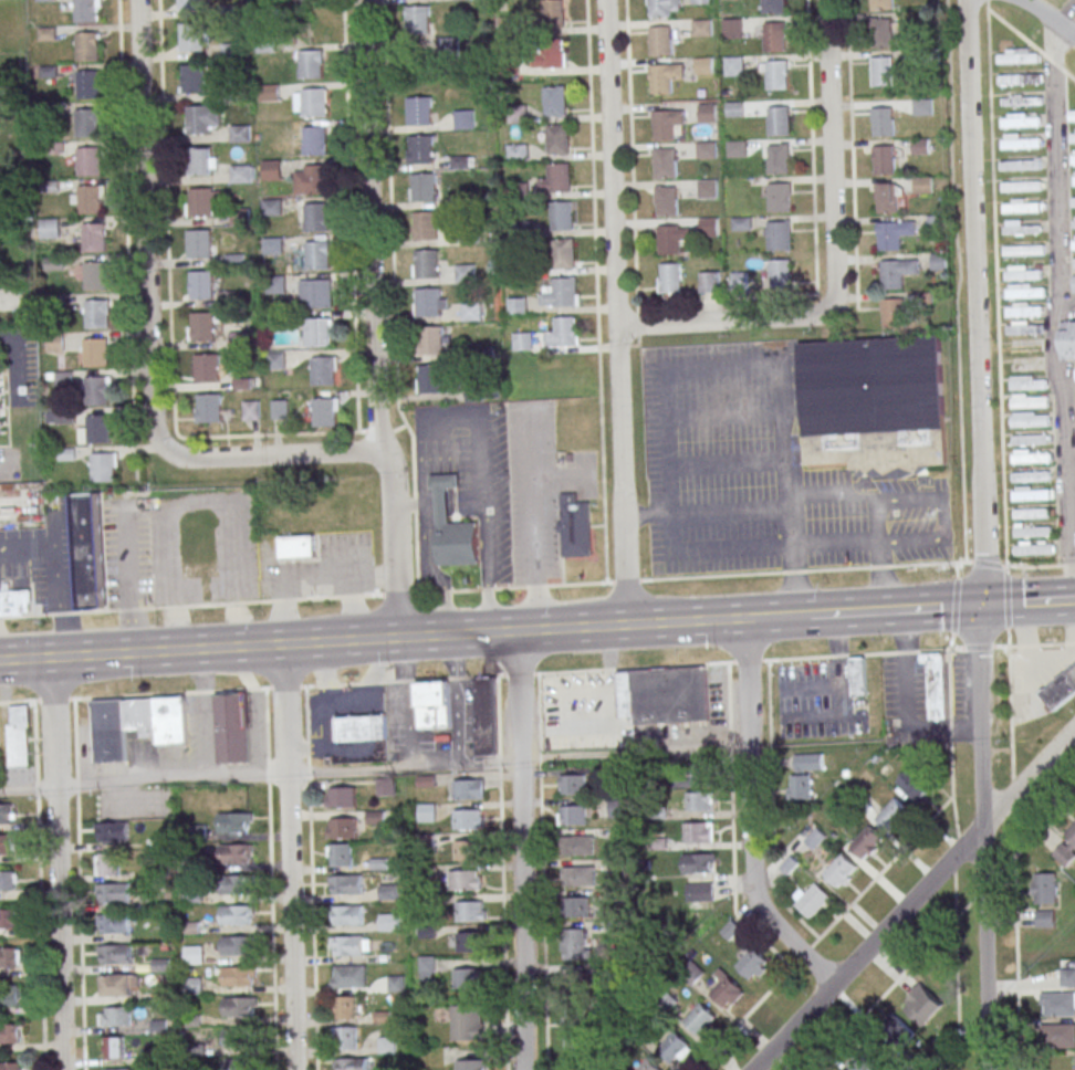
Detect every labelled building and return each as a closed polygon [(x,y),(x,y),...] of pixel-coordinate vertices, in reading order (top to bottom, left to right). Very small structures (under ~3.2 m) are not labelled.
[(74,22),(73,0),(98,0),(98,21),(74,22)] [(177,9),(202,9),(202,0),(177,0),(177,9)] [(541,29),(540,0),(561,0),(562,28),(541,29)] [(649,18),(649,0),(680,0),(680,10),(669,10),(669,17),(649,18)] [(763,13),(763,0),(784,0),(784,12),(763,13)] [(870,10),(870,0),(891,0),(891,9),(870,10)] [(405,6),(405,34),(430,34),(430,6),(405,6)] [(723,38),(741,38),(741,18),(723,18),(723,38)] [(691,20),(711,19),(711,35),(691,35),(691,20)] [(869,19),(890,19),(891,48),(870,48),(869,19)] [(179,23),(203,22),(203,51),(179,51),(179,23)] [(763,23),(784,22),(785,51),(764,52),(763,23)] [(649,27),(670,25),(671,55),(650,55),(649,27)] [(74,32),(98,32),(100,60),(75,61),(74,32)] [(438,38),(458,36),(458,52),(439,53),(438,38)] [(541,39),(562,39),(563,67),(542,67),(541,39)] [(238,43),(222,43),(222,59),(238,59),(238,43)] [(998,63),(1038,63),(1038,48),(998,48),(998,63)] [(299,79),(322,79),(322,51),(299,51),(299,79)] [(724,56),(742,56),(743,75),(724,75),(724,56)] [(872,57),(891,56),(893,85),(873,86),(872,57)] [(693,57),(713,57),(713,73),(693,74),(693,57)] [(766,61),(786,60),(787,88),(766,90),(766,61)] [(649,64),(681,63),(681,78),(670,78),(671,93),(650,94),(649,64)] [(180,65),(205,64),(206,92),(181,93),(180,65)] [(75,71),(100,70),(101,98),(76,98),(75,71)] [(1042,70),(998,70),(998,84),(1042,84),(1042,70)] [(260,85),(260,99),(279,99),(279,85),(260,85)] [(543,86),(564,86),(565,115),(544,116),(543,86)] [(302,88),(326,87),(327,115),(303,116),(302,88)] [(1042,96),(1001,95),(1001,105),(1042,106),(1042,96)] [(432,97),(407,97),(407,124),(432,124),(432,97)] [(914,99),(932,98),(932,115),(914,115),(914,99)] [(726,102),(742,101),(743,116),(726,116),(726,102)] [(698,104),(714,103),(716,122),(699,122),(698,104)] [(185,106),(209,105),(210,133),(186,134),(185,106)] [(768,106),(789,106),(790,135),(769,135),(768,106)] [(872,108),(893,107),(894,136),(873,137),(872,108)] [(74,109),(98,108),(100,136),(75,137),(74,109)] [(653,111),(683,109),(685,124),(674,125),(674,139),(653,139),(653,111)] [(473,110),(455,110),(455,128),(473,128),(473,110)] [(1041,113),(1001,113),(1001,127),(1041,127),(1041,113)] [(545,125),(566,125),(567,154),(546,155),(545,125)] [(302,127),(326,126),(327,154),(303,155),(302,127)] [(1001,149),(1041,149),(1041,134),(1001,134),(1001,149)] [(432,163),(432,135),(408,135),(408,163),(432,163)] [(911,138),(930,138),(930,154),(911,155),(911,138)] [(726,140),(745,140),(745,156),(726,157),(726,140)] [(696,141),(714,141),(716,158),(696,158),(696,141)] [(766,145),(787,145),(789,174),(768,175),(766,145)] [(874,146),(895,145),(896,175),(875,175),(874,146)] [(75,148),(100,147),(101,175),(76,176),(75,148)] [(187,148),(211,147),(212,175),(188,176),(187,148)] [(653,149),(674,148),(675,177),(654,178),(653,149)] [(281,180),(281,160),(263,160),(263,180),(281,180)] [(1000,160),(1000,170),(1041,170),(1041,160),(1000,160)] [(546,164),(567,162),(568,192),(547,192),(546,164)] [(253,165),(231,165),(231,183),(253,183),(253,165)] [(303,165),(327,165),(328,192),(304,193),(303,165)] [(410,174),(435,172),(436,201),(411,201),(410,174)] [(914,177),(932,177),(932,192),(914,193),(914,177)] [(697,180),(717,179),(717,198),(698,198),(697,180)] [(1041,191),(1041,181),(1002,181),(1002,191),(1041,191)] [(768,183),(789,182),(790,211),(769,212),(768,183)] [(877,183),(898,183),(899,212),(878,212),(877,183)] [(77,187),(102,186),(102,213),(77,214),(77,187)] [(655,187),(676,186),(677,214),(656,216),(655,187)] [(188,188),(212,187),(213,214),(189,216),(188,188)] [(1040,212),(1040,199),(1003,199),(1003,212),(1040,212)] [(550,201),(571,200),(572,230),(551,230),(550,201)] [(304,203),(328,202),(328,230),(304,231),(304,203)] [(414,212),(438,211),(438,239),(414,240),(414,212)] [(731,217),(750,217),(750,230),(732,230),(731,217)] [(700,218),(718,218),(718,235),(700,237),(700,218)] [(40,238),(59,238),(59,219),(40,219),(40,238)] [(768,221),(789,220),(790,250),(769,250),(768,221)] [(878,222),(915,221),(916,235),(899,235),(900,250),(879,251),(878,222)] [(1041,221),(1003,221),(1003,234),(1041,234),(1041,221)] [(81,224),(105,223),(106,251),(82,252),(81,224)] [(657,225),(678,224),(679,253),(658,254),(657,225)] [(186,230),(210,229),(211,258),(187,258),(186,230)] [(264,253),(282,253),(282,238),(264,238),(264,253)] [(551,240),(572,239),(573,269),(552,269),(551,240)] [(305,242),(330,241),(331,269),(306,270),(305,242)] [(1004,245),(1004,255),(1044,255),(1044,245),(1004,245)] [(414,250),(438,249),(439,277),(415,277),(414,250)] [(929,253),(948,253),(948,269),(929,270),(929,253)] [(769,260),(790,260),(791,289),(770,289),(769,260)] [(881,261),(918,260),(919,274),(902,274),(904,290),(883,290),(881,261)] [(83,262),(107,261),(108,289),(84,290),(83,262)] [(660,263),(681,263),(682,292),(661,292),(660,263)] [(455,264),(455,282),(475,282),(475,264),(455,264)] [(1041,279),(1041,265),(1005,265),(1005,279),(1041,279)] [(189,271),(213,270),(215,297),(190,298),(189,271)] [(748,271),(732,271),(732,291),(748,291),(748,271)] [(701,272),(720,272),(720,292),(701,292),(701,272)] [(267,293),(285,293),(285,275),(267,275),(267,293)] [(553,277),(574,277),(574,306),(554,307),(553,277)] [(299,280),(332,279),(333,306),(309,307),(309,301),(300,302),(299,280)] [(1006,298),(1044,298),(1044,284),(1006,284),(1006,298)] [(415,289),(439,287),(440,315),(416,316),(415,289)] [(508,313),(525,313),(525,298),(508,298),(508,313)] [(882,327),(905,327),(905,298),(882,298),(882,327)] [(84,301),(108,300),(109,327),(85,328),(84,301)] [(462,302),(462,320),(481,320),(481,302),(462,302)] [(1006,303),(1006,317),(1043,317),(1043,303),(1006,303)] [(190,312),(215,312),(216,339),(191,340),(190,312)] [(554,316),(575,316),(576,345),(555,346),(554,316)] [(306,318),(331,317),(332,346),(307,346),(306,318)] [(1042,334),(1042,321),(1006,321),(1006,334),(1042,334)] [(442,326),(419,326),(419,355),(442,355),(442,326)] [(231,332),(231,347),(246,347),(246,332),(231,332)] [(531,351),(531,332),(513,332),(513,351),(531,351)] [(799,343),(939,336),(947,463),(850,469),(850,462),(805,464),(799,343)] [(83,338),(107,338),(108,366),(84,367),(83,338)] [(285,352),(268,352),(268,369),(285,369),(285,352)] [(195,355),(219,354),(220,381),(196,382),(195,355)] [(311,357),(335,356),(336,385),(312,385),(311,357)] [(418,392),(442,392),(442,365),(418,365),(418,392)] [(1047,389),(1047,375),(1010,375),(1010,389),(1047,389)] [(84,377),(108,376),(109,405),(85,405),(84,377)] [(196,395),(220,394),(221,421),(197,422),(196,395)] [(1011,407),(1049,407),(1049,395),(1011,395),(1011,407)] [(313,398),(337,397),(338,426),(314,426),(313,398)] [(289,399),(271,399),(271,418),(289,418),(289,399)] [(243,419),(259,419),(259,400),(243,400),(243,419)] [(1012,445),(1048,445),(1048,429),(1049,429),(1049,412),(1012,412),(1012,445)] [(86,415),(108,415),(109,442),(79,442),(77,428),(86,428),(86,415)] [(1050,463),(1050,450),(1012,450),(1012,463),(1050,463)] [(91,453),(115,453),(116,481),(92,482),(91,453)] [(1012,471),(1012,481),(1051,481),(1051,471),(1012,471)] [(477,521),(452,522),(450,487),(460,487),(460,474),(433,475),(437,566),(479,564),(477,521)] [(1013,487),(1013,500),(1051,500),(1051,487),(1013,487)] [(72,494),(97,492),(102,608),(79,609),(72,494)] [(590,502),(578,502),(578,493),(559,493),(559,556),(590,556),(590,502)] [(1014,518),(1050,518),(1050,508),(1014,508),(1014,518)] [(1014,537),(1051,537),(1051,525),(1014,525),(1014,537)] [(316,535),(280,536),(280,558),(316,557),(316,535)] [(1053,542),(1015,542),(1015,554),(1053,554),(1053,542)] [(30,615),(30,590),(0,590),(0,615),(30,615)] [(944,652),(947,718),(929,718),(927,662),(920,662),(920,653),(944,652)] [(864,657),(848,658),(849,696),(865,696),(864,657)] [(1039,693),(1053,710),(1074,692),(1074,662),(1039,693)] [(705,665),(708,720),(633,724),(633,717),(618,717),(616,671),(705,665)] [(494,678),(474,678),(477,754),(495,754),(494,678)] [(447,681),(415,682),(416,728),(449,727),(447,681)] [(215,694),(217,764),(249,762),(247,692),(215,694)] [(92,701),(185,695),(187,742),(156,744),(156,736),(140,737),(140,728),(125,730),(126,760),(96,763),(92,701)] [(30,766),(30,706),(9,706),(9,766),(30,766)] [(385,714),(366,715),(335,716),(336,741),(367,739),(386,739),(385,714)] [(822,754),(795,754),(795,770),(822,770),(822,754)] [(897,781),(919,803),(933,790),(911,767),(897,781)] [(560,774),(559,794),(585,794),(585,774),(560,774)] [(704,785),(703,774),(676,775),(677,787),(704,785)] [(790,774),(790,800),(812,800),(812,774),(790,774)] [(434,775),(415,775),(415,786),(435,786),(434,775)] [(395,795),(377,795),(376,778),(394,778),(395,795)] [(482,779),(452,779),(451,798),(482,798),(482,779)] [(354,787),(354,806),(326,806),(326,797),(327,797),(327,787),(354,787)] [(686,811),(713,811),(713,792),(686,792),(686,811)] [(911,812),(896,797),(876,817),(891,832),(911,812)] [(13,824),(13,803),(0,803),(0,824),(13,824)] [(586,824),(586,805),(558,805),(558,825),(586,824)] [(453,809),(453,829),(483,829),(483,809),(453,809)] [(219,815),(252,815),(252,821),(248,821),(249,833),(220,833),(219,815)] [(327,818),(327,838),(358,838),(358,818),(327,818)] [(128,822),(96,822),(96,843),(128,843),(128,822)] [(684,842),(713,842),(713,822),(684,822),(684,842)] [(1074,858),(1074,823),(1049,852),(1066,867),(1074,858)] [(850,846),(865,861),(885,840),(869,826),(850,846)] [(15,854),(15,834),(0,834),(0,854),(15,854)] [(593,855),(593,834),(561,834),(561,855),(593,855)] [(454,860),(478,860),(478,840),(454,840),(454,860)] [(328,866),(352,866),(352,843),(328,843),(328,866)] [(221,846),(254,846),(254,853),(250,853),(250,864),(221,864),(221,846)] [(96,875),(119,875),(119,852),(96,852),(96,875)] [(682,853),(682,873),(715,873),(715,853),(682,853)] [(838,890),(859,868),(843,853),(822,873),(838,890)] [(594,867),(563,867),(563,885),(594,885),(594,867)] [(482,870),(449,870),(449,890),(482,890),(482,870)] [(15,891),(0,891),(0,872),(15,871),(15,891)] [(1032,873),(1032,904),(1057,904),(1057,873),(1032,873)] [(364,875),(329,875),(329,894),(364,894),(364,875)] [(221,877),(254,877),(254,883),(250,883),(250,895),(221,895),(221,877)] [(831,897),(813,880),(791,902),(809,920),(831,897)] [(131,902),(131,883),(97,883),(97,902),(131,902)] [(687,904),(712,904),(712,883),(687,883),(687,904)] [(379,884),(379,900),(398,900),(398,884),(379,884)] [(201,903),(201,887),(182,887),(182,903),(201,903)] [(590,897),(565,897),(565,917),(590,917),(590,897)] [(485,921),(485,901),(456,901),(456,922),(485,921)] [(332,925),(364,925),(364,905),(332,905),(332,925)] [(222,908),(255,906),(255,914),(251,914),(251,925),(222,925),(222,908)] [(15,929),(0,929),(0,909),(15,909),(15,929)] [(1051,910),(1036,910),(1036,926),(1051,926),(1051,910)] [(398,913),(379,913),(379,930),(398,930),(398,913)] [(130,933),(130,914),(98,914),(98,933),(130,933)] [(587,929),(562,929),(562,959),(587,959),(587,929)] [(481,932),(458,932),(458,950),(481,950),(481,932)] [(370,936),(331,936),(331,955),(370,955),(370,936)] [(222,937),(255,937),(255,944),(251,945),(251,956),(223,956),(222,937)] [(132,964),(131,944),(98,945),(98,964),(132,964)] [(184,964),(203,964),(203,945),(184,945),(184,964)] [(753,983),(772,962),(753,945),(735,966),(753,983)] [(19,967),(0,968),(0,948),(18,947),(19,967)] [(367,965),(332,965),(332,987),(367,987),(367,965)] [(223,968),(257,967),(257,975),(252,975),(252,986),(223,987),(223,968)] [(726,1011),(745,992),(721,967),(714,975),(721,983),(710,994),(726,1011)] [(481,988),(481,968),(454,968),(454,988),(481,988)] [(1074,986),(1074,968),(1061,968),(1061,986),(1074,986)] [(566,971),(566,1000),(588,1000),(588,971),(566,971)] [(102,973),(102,995),(139,995),(139,973),(102,973)] [(899,1005),(922,1027),(944,1005),(922,983),(899,1005)] [(22,1006),(0,1006),(0,987),(21,986),(22,1006)] [(1041,992),(1041,1016),(1074,1016),(1074,992),(1041,992)] [(336,1019),(356,1019),(356,996),(336,996),(336,1019)] [(225,998),(258,997),(258,1005),(253,1005),(253,1016),(225,1017),(225,998)] [(717,1017),(701,1001),(682,1021),(699,1037),(717,1017)] [(484,1039),(484,1005),(452,1005),(452,1039),(484,1039)] [(98,1007),(98,1025),(130,1025),(130,1007),(98,1007)] [(567,1050),(591,1050),(591,1012),(567,1012),(567,1050)] [(917,1034),(894,1012),(880,1027),(903,1049),(917,1034)] [(1044,1024),(1044,1047),(1074,1047),(1074,1024),(1044,1024)] [(20,1045),(0,1045),(0,1025),(20,1025),(20,1045)] [(357,1049),(357,1026),(333,1027),(333,1049),(357,1049)] [(226,1029),(258,1028),(259,1036),(254,1036),(254,1047),(226,1047),(226,1029)] [(693,1048),(674,1029),(656,1048),(676,1066),(693,1048)] [(104,1036),(104,1060),(125,1060),(125,1036),(104,1036)] [(855,1069),(881,1069),(863,1052),(849,1065),(855,1069)] [(648,1057),(635,1069),(661,1069),(648,1057)] [(370,1058),(334,1058),(334,1069),(370,1069),(370,1058)] [(254,1067),(254,1069),(226,1069),(226,1059),(258,1059),(259,1066),(254,1067)] [(456,1060),(456,1069),(487,1069),(487,1060),(456,1060)]
